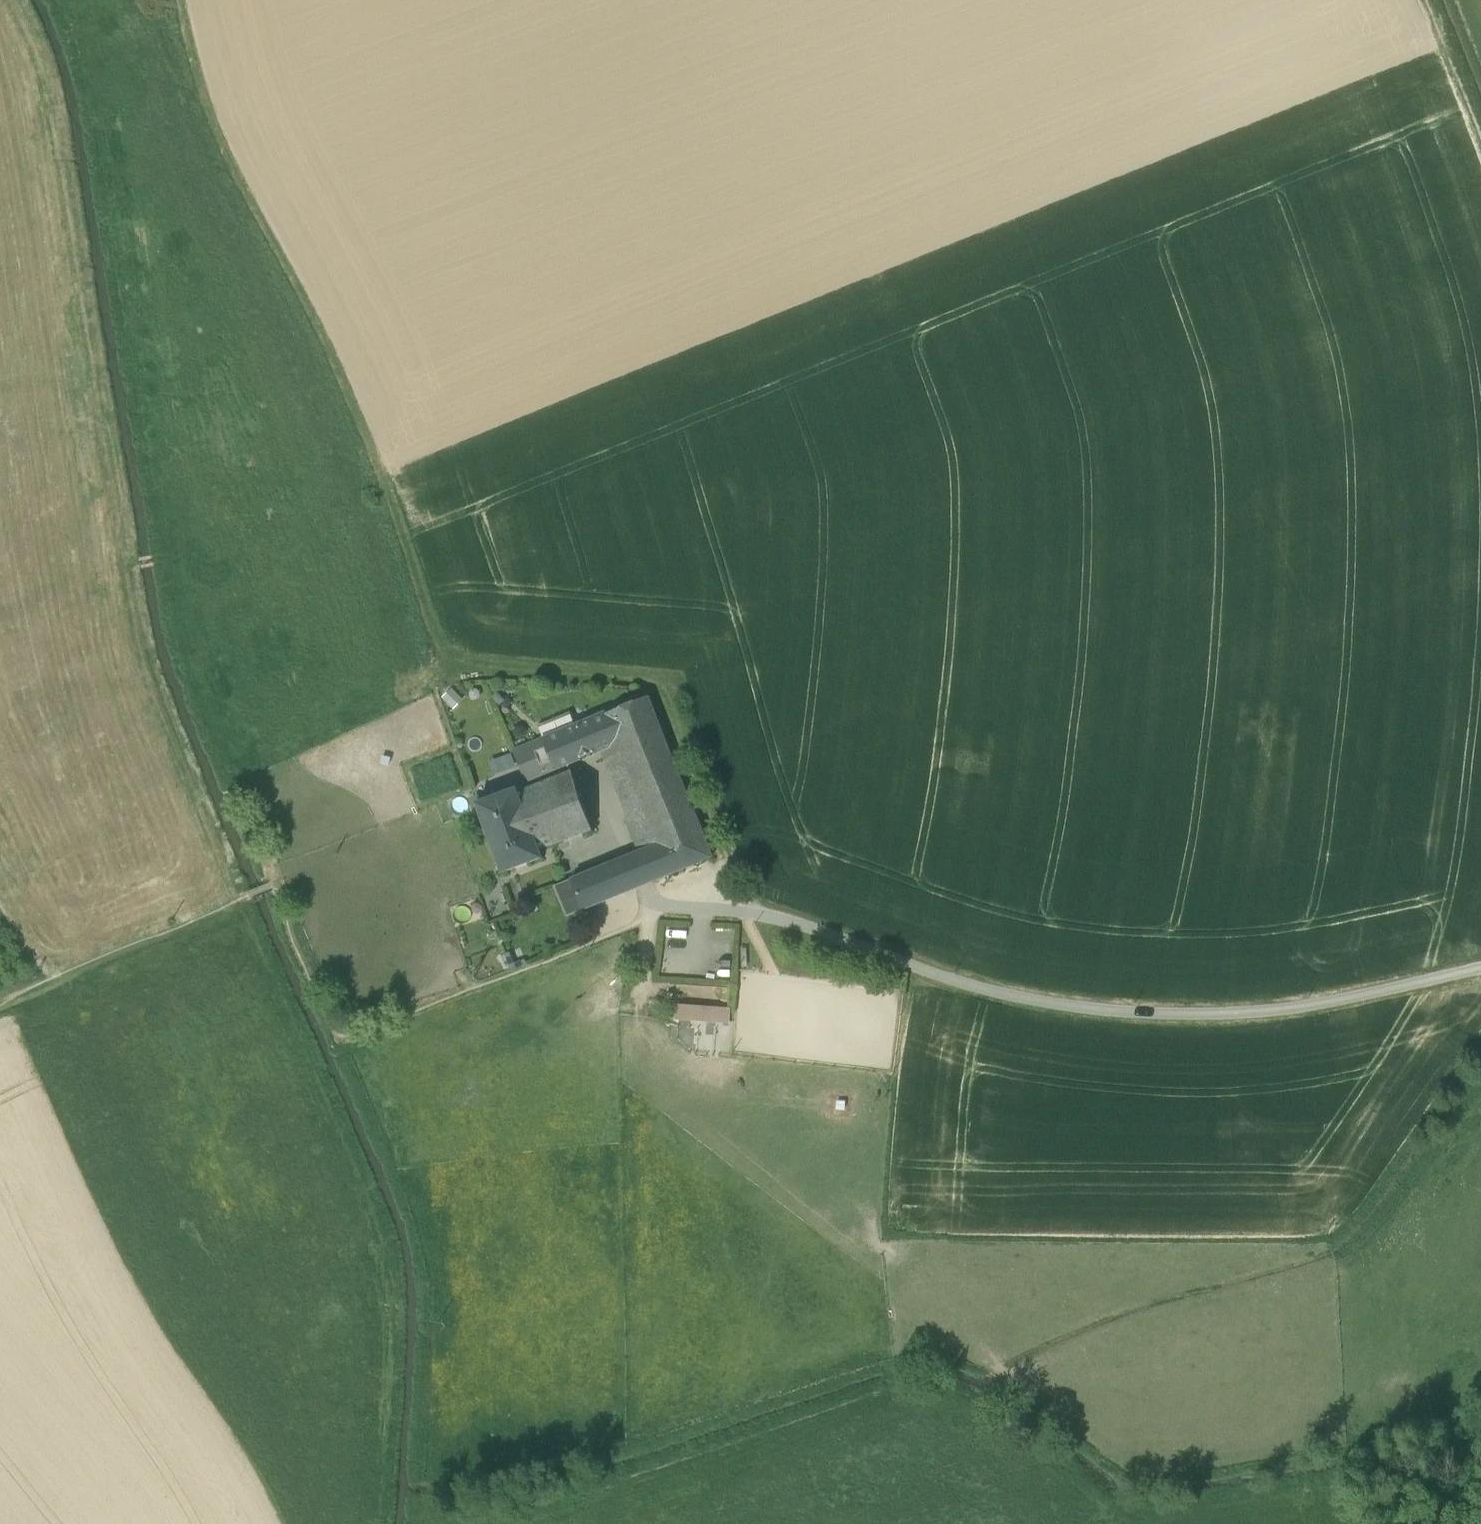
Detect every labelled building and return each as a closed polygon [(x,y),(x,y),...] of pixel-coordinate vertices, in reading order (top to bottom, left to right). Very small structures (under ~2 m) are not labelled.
[(713,857),(701,827),(649,697),(606,714),(618,742),(646,812),(659,844),(639,852),(625,858),(638,888),(651,883),(713,857)] [(514,752),(526,781),(600,750),(618,742),(606,714),(514,752)] [(600,750),(628,819),(646,812),(618,742),(600,750)] [(519,793),(540,850),(593,830),(572,771),(523,791),(519,793)] [(476,803),(502,873),(543,858),(540,850),(519,793),(523,791),(522,788),(517,790),(517,788),(476,803)] [(635,841),(639,852),(659,844),(646,812),(628,819),(626,820),(635,841)] [(571,879),(584,910),(617,896),(638,888),(625,858),(571,879)] [(676,1021),(728,1026),(730,1010),(678,1005),(676,1021)]
